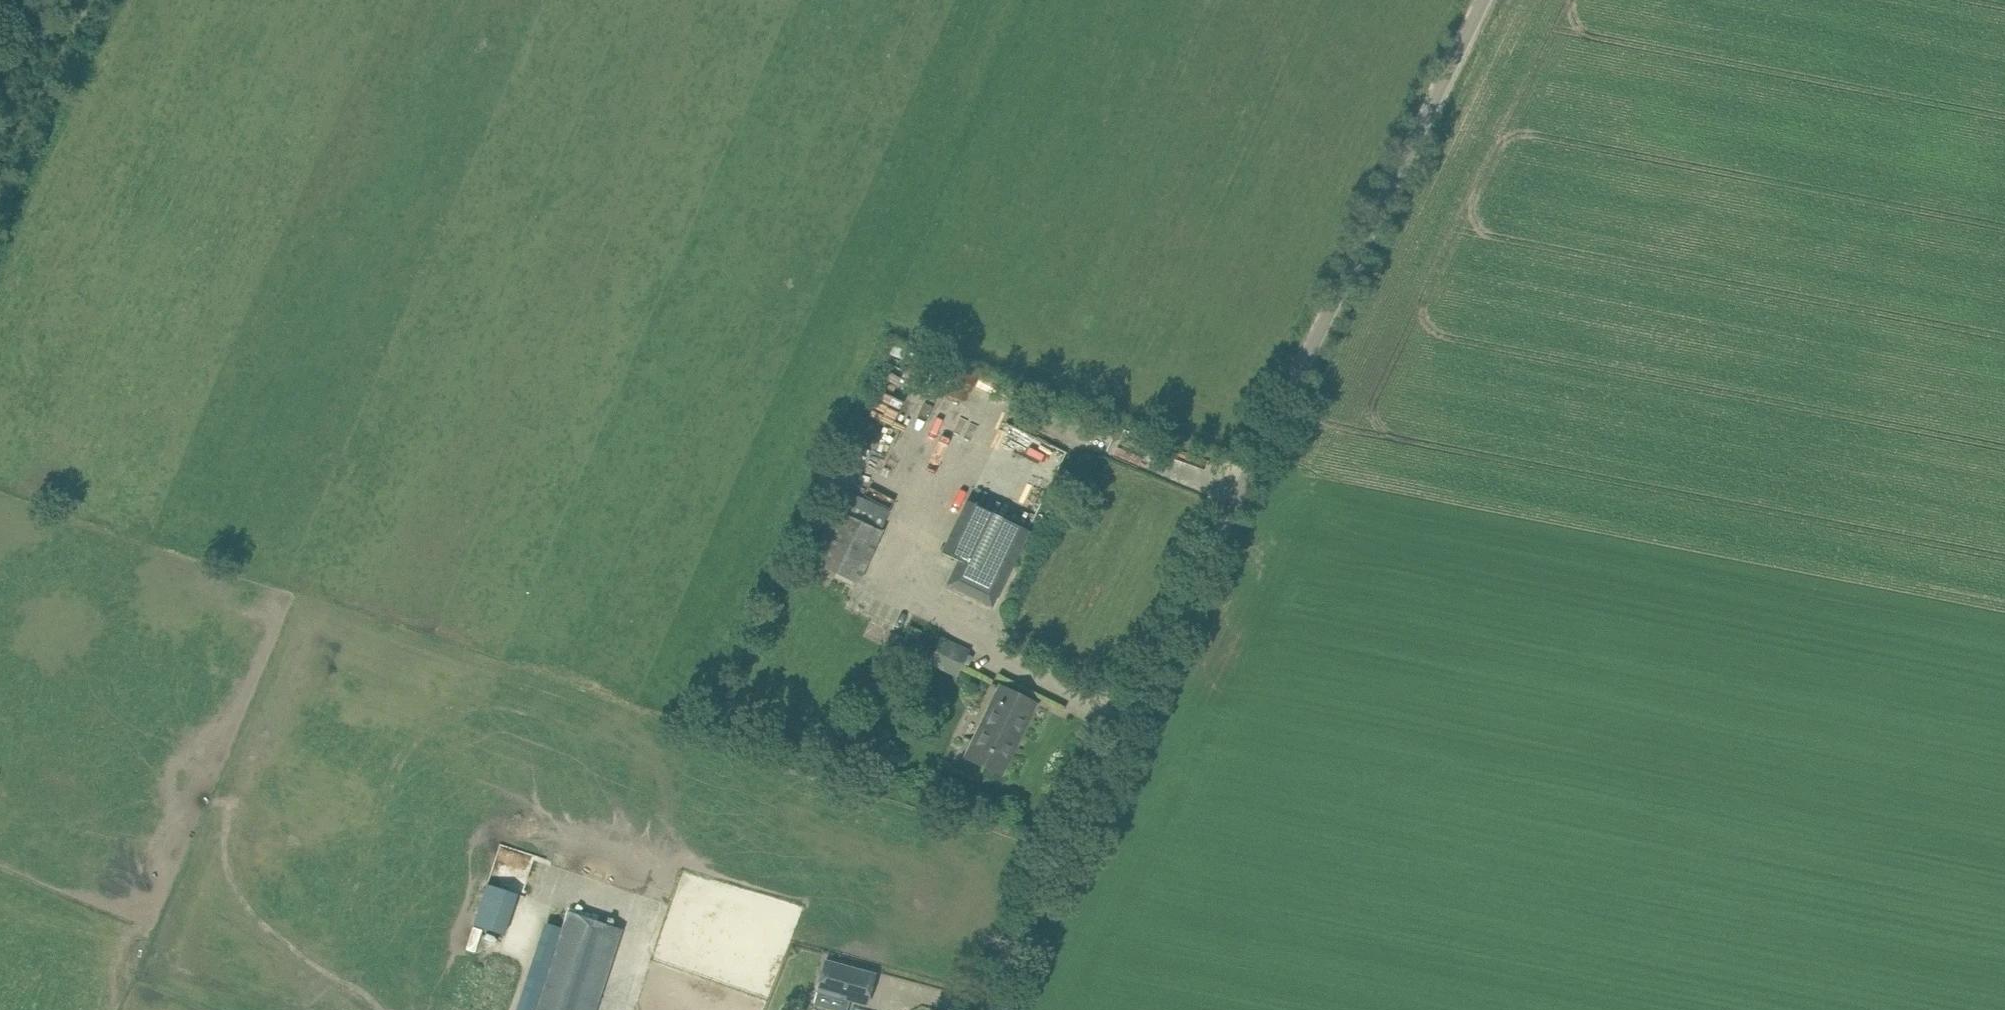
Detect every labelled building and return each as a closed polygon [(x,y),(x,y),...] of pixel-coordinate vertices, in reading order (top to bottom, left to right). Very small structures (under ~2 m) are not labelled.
[(899,426),(917,374),(893,366),(875,419),(899,426)] [(1056,474),(1067,451),(1004,422),(988,456),(1018,470),(1023,459),(1056,474)] [(812,563),(857,583),(890,510),(845,489),(812,563)] [(946,585),(993,607),(1030,531),(967,501),(942,553),(958,561),(946,585)] [(941,635),(932,652),(962,666),(971,649),(941,635)] [(1000,687),(966,756),(1000,773),(1013,746),(1011,745),(1032,703),(1000,687)] [(477,923),(511,933),(524,891),(490,881),(477,923)] [(621,930),(567,910),(534,1009),(595,1009),(621,930)] [(825,961),(817,991),(867,1004),(875,974),(825,961)]
